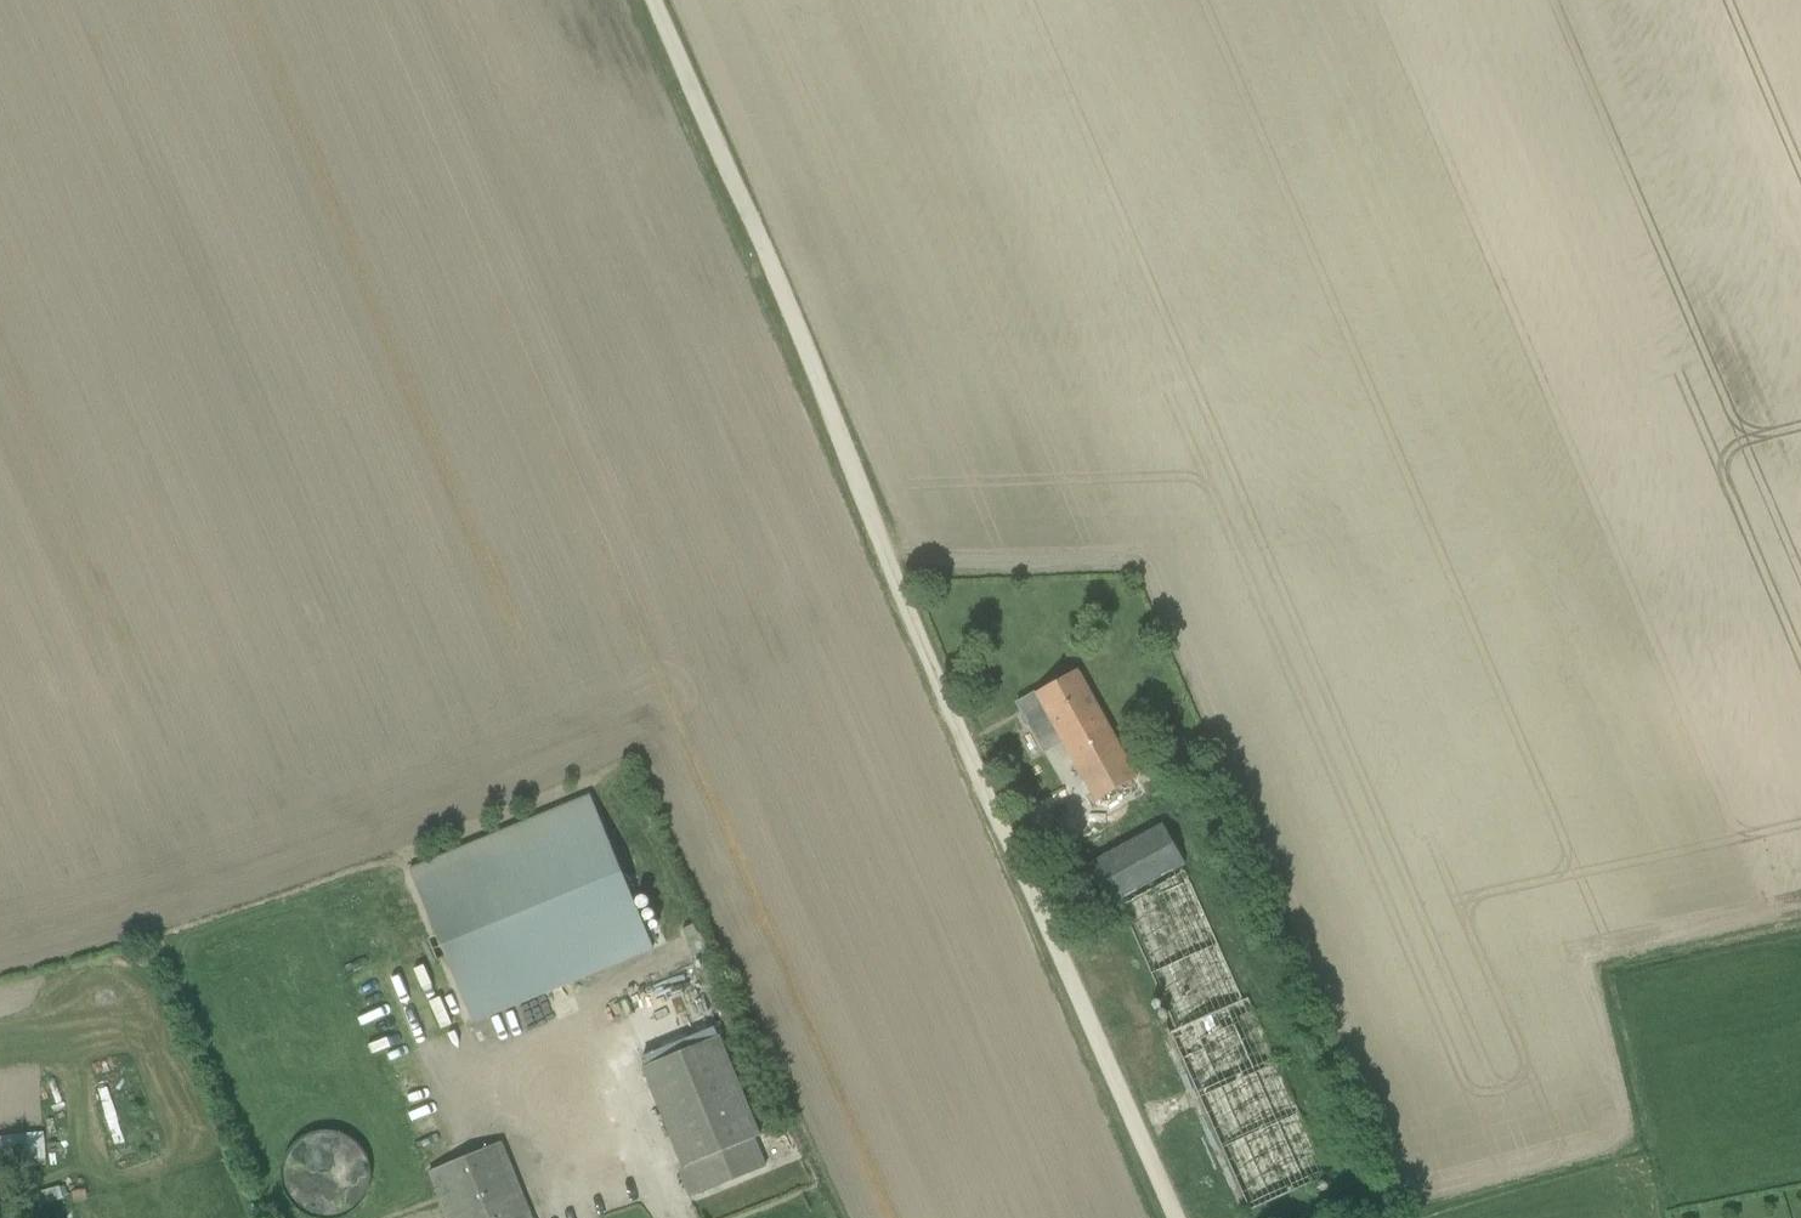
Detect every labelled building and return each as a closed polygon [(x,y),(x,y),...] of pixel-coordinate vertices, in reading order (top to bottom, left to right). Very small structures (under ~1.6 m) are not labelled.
[(1139,778),(1077,670),(1036,693),(1018,704),(1030,725),(1049,714),(1097,801),(1139,778)] [(410,870),(473,1023),(654,949),(591,796),(410,870)] [(1118,901),(1184,866),(1187,864),(1164,825),(1087,866),(1109,906),(1118,901)] [(1184,866),(1118,901),(1175,1030),(1171,1033),(1250,1211),(1329,1179),(1251,999),(1244,1001),(1184,866)] [(685,1168),(690,1166),(755,1139),(761,1137),(720,1037),(644,1068),(685,1168)] [(46,1157),(45,1132),(0,1134),(0,1159),(46,1157)] [(755,1139),(690,1166),(701,1193),(766,1167),(755,1139)] [(427,1173),(446,1217),(532,1217),(501,1142),(427,1173)]
